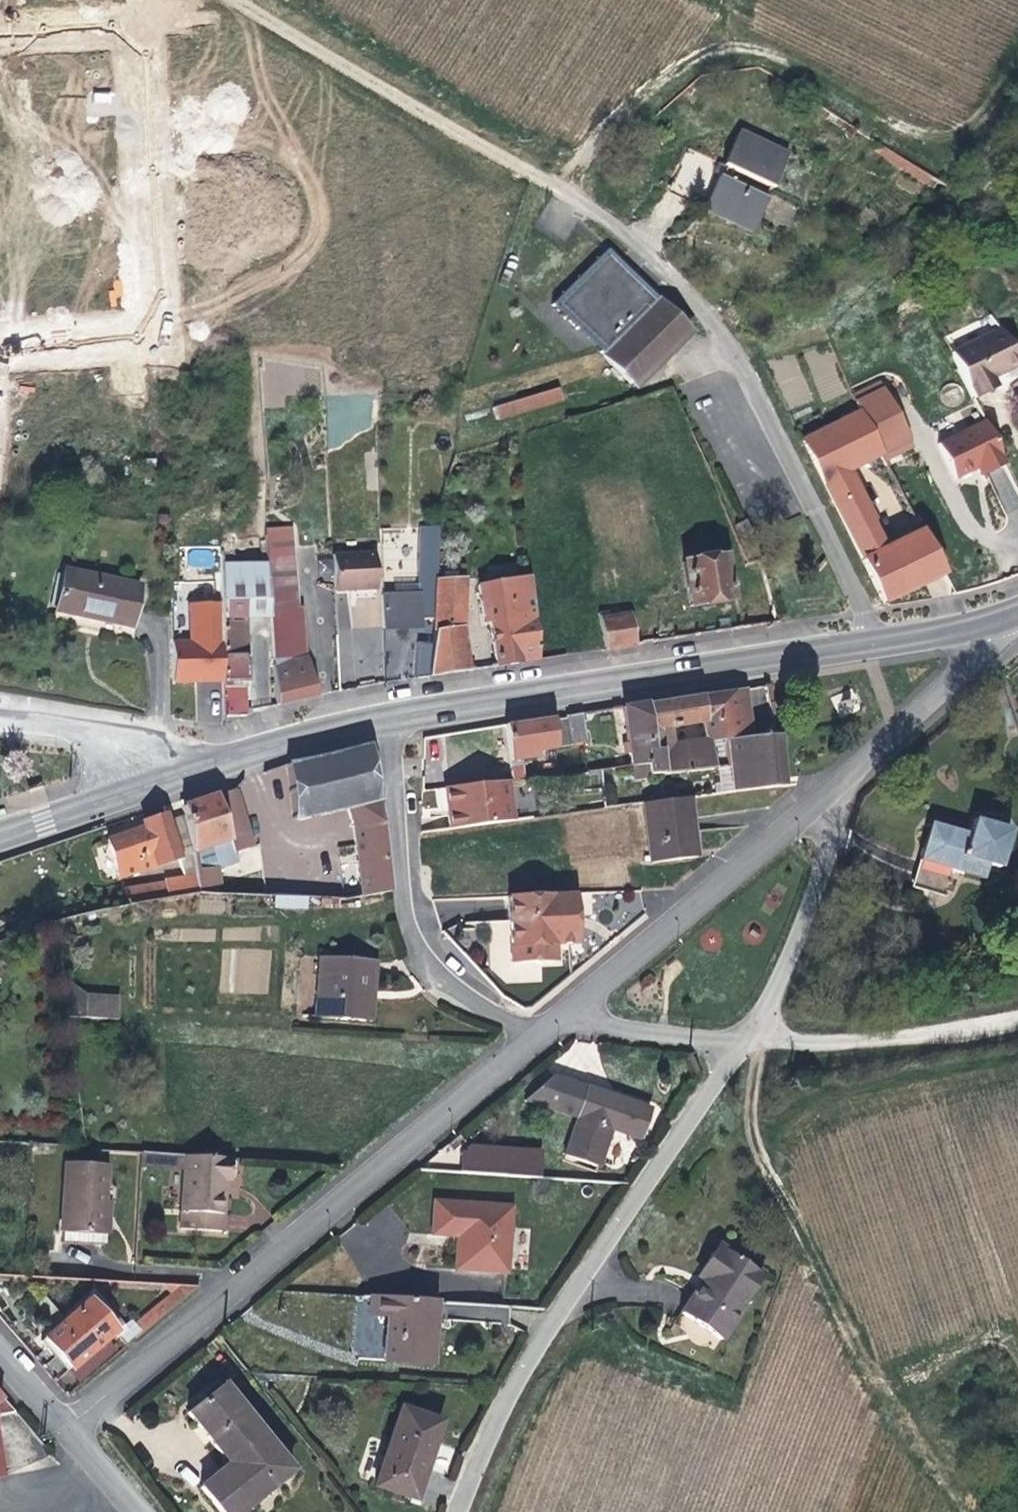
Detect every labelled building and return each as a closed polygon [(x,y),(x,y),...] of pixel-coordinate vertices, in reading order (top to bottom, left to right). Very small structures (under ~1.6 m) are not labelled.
[(113,115),(115,92),(90,91),(89,114),(113,115)] [(662,188),(667,190),(749,228),(761,201),(758,199),(763,188),(765,190),(780,157),(730,135),(718,165),(703,159),(680,149),(662,188)] [(921,191),(927,184),(878,151),(872,158),(921,191)] [(545,310),(592,355),(648,300),(602,256),(545,310)] [(681,333),(648,300),(592,355),(623,386),(681,333)] [(966,384),(972,398),(995,389),(991,378),(1017,366),(1017,356),(991,318),(950,341),(959,356),(954,360),(966,384)] [(497,419),(565,400),(560,386),(493,405),(497,419)] [(854,414),(796,441),(873,599),(880,602),(917,584),(895,540),(875,549),(862,523),(865,521),(839,470),(874,454),(854,414)] [(984,474),(1004,464),(983,421),(936,443),(953,478),(975,468),(981,466),(984,474)] [(979,477),(984,474),(981,466),(975,468),(979,477)] [(431,571),(434,534),(415,532),(414,570),(431,571)] [(895,540),(917,584),(937,575),(915,532),(895,540)] [(262,551),(263,567),(288,565),(286,534),(261,535),(262,551)] [(213,550),(217,681),(223,680),(240,679),(239,613),(265,612),(264,609),(263,567),(262,551),(213,550)] [(366,550),(325,553),(327,591),(368,588),(366,550)] [(725,602),(717,555),(677,561),(684,608),(725,602)] [(132,584),(55,565),(47,606),(123,624),(132,584)] [(290,608),(288,565),(263,567),(264,609),(290,608)] [(532,660),(523,567),(474,573),(479,624),(485,623),(491,667),(532,660)] [(457,578),(430,579),(428,622),(422,677),(462,671),(456,624),(457,578)] [(389,596),(376,597),(377,630),(413,628),(412,585),(389,586),(389,596)] [(599,649),(628,645),(621,609),(602,612),(601,606),(593,608),(599,649)] [(265,617),(266,652),(270,705),(308,695),(300,657),(300,644),(298,607),(290,608),(264,609),(265,612),(265,617)] [(217,688),(218,722),(239,715),(238,687),(223,688),(217,688)] [(741,688),(728,690),(734,740),(735,742),(747,741),(741,688)] [(699,744),(702,743),(718,742),(734,740),(728,690),(694,696),(699,725),(698,725),(699,744)] [(655,750),(658,776),(704,771),(702,743),(699,744),(667,748),(665,730),(698,725),(699,725),(694,696),(643,703),(647,750),(655,750)] [(641,765),(642,777),(658,776),(655,750),(647,750),(643,703),(617,707),(624,766),(641,765)] [(566,743),(578,742),(582,741),(579,713),(574,714),(564,715),(566,743)] [(506,782),(517,781),(514,759),(541,755),(540,749),(551,747),(547,718),(499,725),(506,782)] [(754,740),(772,738),(770,725),(753,727),(754,740)] [(728,768),(730,793),(776,787),(772,738),(754,740),(747,741),(735,742),(734,740),(718,742),(722,769),(728,768)] [(364,746),(280,765),(288,819),(356,804),(371,800),(364,746)] [(713,770),(716,795),(730,793),(728,768),(722,769),(713,770)] [(505,822),(501,783),(443,789),(448,829),(505,822)] [(228,790),(208,796),(231,864),(236,862),(232,853),(250,846),(228,790)] [(231,864),(208,796),(176,806),(178,819),(186,852),(192,893),(223,895),(217,869),(231,864)] [(688,849),(685,822),(682,799),(633,805),(637,827),(641,852),(643,864),(689,858),(688,849)] [(371,800),(356,804),(359,826),(375,824),(371,800)] [(930,819),(910,881),(946,892),(953,866),(980,874),(985,857),(996,861),(1007,825),(970,814),(965,829),(930,819)] [(136,826),(100,838),(113,876),(170,858),(176,879),(158,882),(162,897),(192,893),(186,852),(178,819),(161,825),(158,815),(136,822),(136,826)] [(375,824),(359,826),(347,827),(356,897),(384,892),(375,824)] [(275,895),(275,907),(306,907),(306,896),(275,895)] [(566,896),(561,896),(501,898),(502,963),(548,962),(548,946),(568,946),(566,896)] [(313,1014),(370,1018),(372,958),(315,956),(313,1014)] [(80,1001),(79,1022),(113,1023),(113,1002),(80,1001)] [(641,1107),(572,1085),(547,1075),(515,1100),(562,1115),(631,1138),(641,1107)] [(542,1175),(543,1146),(461,1144),(460,1173),(542,1175)] [(176,1157),(133,1154),(132,1169),(175,1171),(176,1157)] [(222,1182),(223,1160),(176,1157),(175,1171),(170,1230),(214,1233),(217,1182),(222,1182)] [(51,1233),(93,1237),(96,1203),(99,1169),(58,1165),(51,1233)] [(455,1247),(449,1246),(447,1270),(501,1273),(504,1205),(426,1200),(423,1234),(450,1236),(455,1236),(455,1247)] [(96,1203),(93,1237),(98,1238),(101,1203),(96,1203)] [(92,1248),(93,1237),(51,1233),(50,1244),(92,1248)] [(750,1279),(707,1246),(686,1277),(690,1280),(670,1312),(710,1341),(750,1279)] [(145,1311),(151,1319),(189,1287),(174,1287),(145,1311)] [(424,1364),(428,1302),(364,1298),(363,1315),(379,1316),(378,1361),(424,1364)] [(66,1370),(105,1334),(80,1304),(39,1341),(66,1370)] [(443,1305),(443,1316),(507,1316),(507,1305),(443,1305)] [(216,1444),(228,1459),(200,1482),(224,1511),(234,1511),(292,1464),(271,1438),(224,1379),(189,1408),(216,1444)] [(13,1415),(0,1399),(0,1417),(13,1415)] [(393,1410),(379,1453),(368,1487),(407,1502),(423,1457),(434,1425),(393,1410)]
